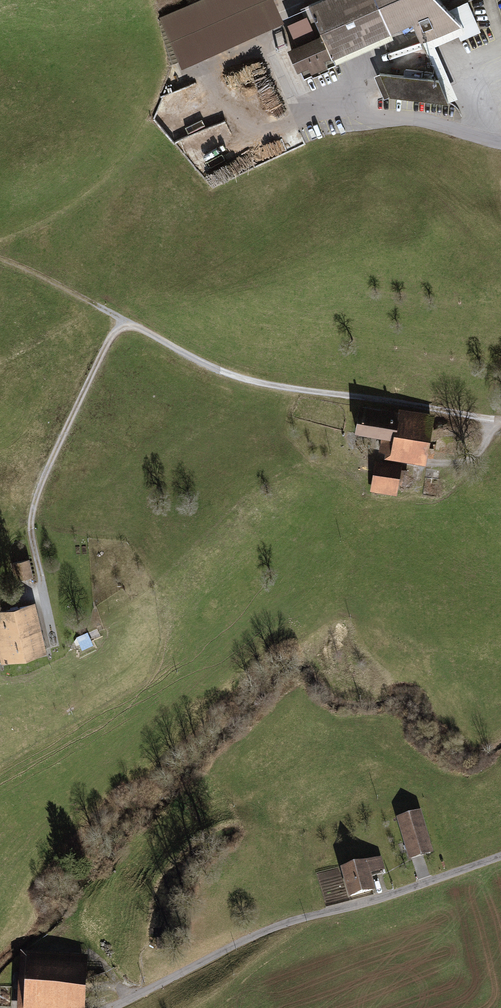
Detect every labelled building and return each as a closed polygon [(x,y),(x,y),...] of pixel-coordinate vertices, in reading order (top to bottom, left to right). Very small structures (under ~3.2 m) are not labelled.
[(160,19),(183,68),(285,21),(275,0),(201,0),(160,19)] [(302,9),(306,18),(289,26),(298,47),(289,51),(299,73),(302,72),(305,79),(313,75),(314,77),(330,71),(329,69),(395,40),(393,34),(414,25),(437,80),(441,83),(450,103),(458,99),(435,46),(460,36),(462,42),(482,33),(468,2),(450,10),(440,0),(323,0),(302,9)] [(281,53),(288,50),(285,41),(277,45),(281,53)] [(282,54),(294,80),(300,77),(288,51),(282,54)] [(437,80),(381,74),(375,77),(385,100),(392,98),(450,103),(441,83),(437,80)] [(235,137),(213,147),(216,154),(210,157),(213,164),(242,151),(235,137)] [(398,409),(359,403),(354,431),(381,435),(379,450),(386,452),(385,456),(426,463),(427,456),(435,457),(435,448),(428,447),(434,412),(399,407),(398,409)] [(402,464),(375,460),(370,491),(397,495),(399,482),(407,483),(409,470),(401,469),(402,464)] [(29,558),(11,561),(15,578),(33,575),(29,558)] [(0,608),(0,658),(1,663),(47,650),(35,600),(0,608)] [(420,811),(397,818),(409,859),(432,852),(420,811)] [(380,858),(340,868),(348,898),(376,891),(371,874),(384,871),(380,858)] [(21,952),(17,1007),(86,1007),(88,956),(21,952)]
